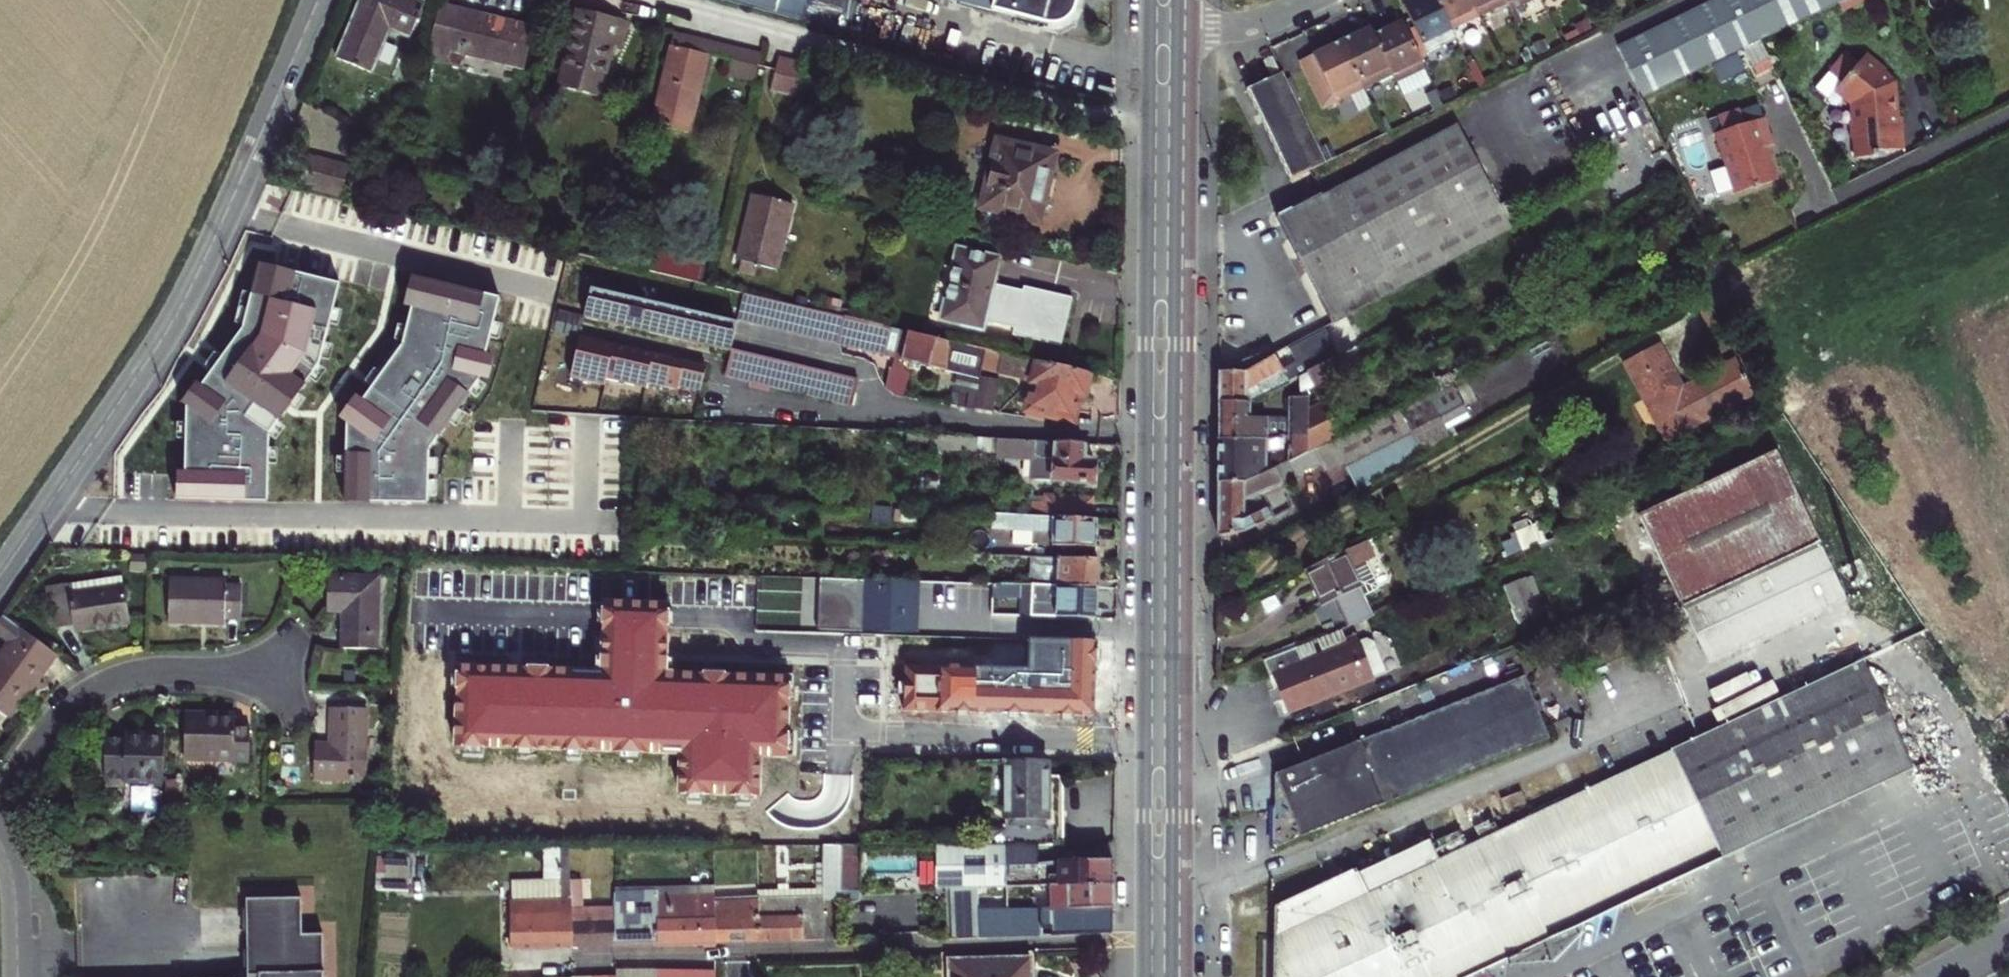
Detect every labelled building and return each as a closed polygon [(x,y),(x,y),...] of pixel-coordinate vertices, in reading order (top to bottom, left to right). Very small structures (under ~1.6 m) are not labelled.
[(415,0),(362,0),(337,60),(354,67),(370,74),(390,30),(410,38),(425,4),(415,0)] [(1047,26),(1052,26),(1056,26),(1061,25),(1065,23),(1069,20),(1072,17),(1074,14),(1077,9),(1078,1),(1079,0),(949,0),(1047,26)] [(1452,34),(1436,0),(1414,0),(1403,6),(1428,55),(1441,49),(1439,46),(1455,38),(1452,34)] [(1479,17),(1471,0),(1436,0),(1452,34),(1467,27),(1464,23),(1479,17)] [(1509,7),(1505,0),(1471,0),(1479,17),(1493,10),(1495,14),(1509,7)] [(1509,7),(1511,12),(1527,4),(1528,7),(1541,1),(1541,0),(1505,0),(1509,7)] [(1618,49),(1643,101),(1761,43),(1847,0),(1717,0),(1618,49)] [(427,60),(460,68),(463,55),(522,69),(531,30),(438,8),(427,60)] [(601,16),(578,11),(558,88),(599,97),(611,48),(618,50),(625,22),(601,16)] [(1374,36),(1395,80),(1396,83),(1412,75),(1413,78),(1426,72),(1402,22),(1388,29),(1374,36)] [(1383,85),(1395,80),(1374,36),(1370,28),(1355,35),(1341,42),(1365,90),(1382,81),(1383,85)] [(690,38),(673,34),(651,125),(689,134),(696,103),(684,100),(687,89),(699,92),(708,56),(711,42),(690,38)] [(711,42),(708,56),(730,61),(734,47),(711,42)] [(1303,61),(1327,108),(1336,104),(1338,107),(1352,100),(1351,96),(1365,90),(1341,42),(1322,52),(1303,61)] [(734,47),(730,61),(726,77),(753,83),(760,53),(734,47)] [(1847,53),(1830,74),(1837,80),(1843,85),(1837,92),(1855,106),(1856,124),(1852,129),(1853,142),(1858,148),(1859,160),(1881,159),(1880,155),(1905,152),(1902,121),(1898,121),(1895,87),(1883,76),(1886,73),(1866,57),(1860,63),(1847,53)] [(798,100),(806,64),(778,58),(770,93),(798,100)] [(1327,108),(1303,61),(1299,63),(1323,110),(1327,108)] [(1322,157),(1282,74),(1246,91),(1268,136),(1289,181),(1298,177),(1326,163),(1322,157)] [(696,103),(699,92),(687,89),(684,100),(696,103)] [(1351,96),(1352,100),(1358,112),(1372,105),(1365,90),(1351,96)] [(1723,165),(1725,164),(1737,196),(1778,182),(1770,160),(1769,160),(1765,151),(1774,148),(1763,119),(1745,126),(1740,112),(1717,120),(1720,127),(1722,134),(1714,137),(1723,165)] [(1354,314),(1513,231),(1499,206),(1456,125),(1276,220),(1305,272),(1312,287),(1333,325),(1354,314)] [(1368,143),(1381,137),(1375,125),(1363,131),(1368,143)] [(999,142),(993,166),(987,168),(984,180),(988,184),(979,222),(1022,233),(1026,216),(1037,219),(1045,187),(1053,155),(999,142)] [(1326,163),(1349,152),(1345,145),(1322,157),(1326,163)] [(309,158),(300,188),(339,197),(348,167),(309,158)] [(792,205),(753,195),(736,261),(740,262),(738,272),(754,276),(756,267),(776,271),(792,205)] [(1508,201),(1499,206),(1513,231),(1521,226),(1508,201)] [(654,257),(651,271),(697,282),(703,258),(669,250),(667,260),(654,257)] [(996,262),(957,252),(941,320),(980,328),(982,322),(1015,329),(1013,336),(1060,346),(1070,298),(1022,287),(1021,292),(990,285),(996,262)] [(340,285),(259,265),(243,330),(187,408),(185,502),(268,504),(270,437),(320,366),(340,285)] [(500,299),(419,279),(403,347),(347,424),(345,504),(428,506),(430,452),(480,382),(500,299)] [(737,323),(590,290),(583,320),(731,352),(732,349),(737,323)] [(883,327),(744,294),(738,320),(877,352),(883,327)] [(979,366),(983,350),(883,327),(877,352),(902,359),(901,361),(976,379),(977,377),(979,366)] [(1282,371),(1275,356),(1244,372),(1218,373),(1218,387),(1218,403),(1251,403),(1307,374),(1339,357),(1325,329),(1288,349),(1296,363),(1282,371)] [(707,367),(581,339),(572,381),(606,388),(608,381),(647,390),(648,385),(678,391),(679,387),(701,392),(707,367)] [(1641,395),(1658,426),(1671,419),(1678,433),(1752,392),(1736,362),(1682,391),(1657,345),(1624,363),(1641,395)] [(857,379),(732,349),(731,352),(726,376),(851,406),(857,379)] [(1039,362),(983,350),(979,366),(1020,376),(1019,380),(1033,384),(1026,412),(1072,422),(1078,394),(1083,395),(1084,392),(1086,391),(1087,386),(1088,381),(1087,377),(1088,374),(1039,362)] [(1339,357),(1307,374),(1312,385),(1349,367),(1343,356),(1339,357)] [(974,391),(970,407),(990,411),(997,381),(977,377),(976,379),(974,391)] [(974,391),(958,387),(957,392),(953,391),(949,405),(970,410),(970,407),(974,391)] [(1458,420),(1441,387),(1426,394),(1340,436),(1331,440),(1342,462),(1357,491),(1437,448),(1451,441),(1445,427),(1458,420)] [(1218,421),(1218,439),(1266,438),(1287,438),(1307,437),(1307,410),(1308,398),(1282,398),(1282,412),(1279,412),(1279,419),(1251,419),(1251,412),(1251,403),(1218,403),(1218,421)] [(1323,402),(1307,410),(1307,437),(1287,438),(1287,450),(1287,462),(1295,458),(1331,440),(1340,436),(1323,402)] [(1671,419),(1658,426),(1665,439),(1678,433),(1671,419)] [(907,449),(1034,455),(1033,481),(1050,482),(1050,483),(1092,485),(1093,462),(1083,461),(1084,444),(907,434),(907,449)] [(1266,438),(1218,439),(1218,461),(1218,483),(1245,483),(1265,473),(1266,451),(1266,438)] [(1266,438),(1266,451),(1287,450),(1287,438),(1266,438)] [(1245,483),(1218,483),(1218,528),(1218,536),(1230,535),(1242,534),(1270,519),(1260,495),(1298,478),(1296,474),(1319,463),(1323,471),(1342,462),(1331,440),(1295,458),(1287,462),(1265,473),(1245,483)] [(1776,450),(1639,515),(1709,663),(1845,599),(1776,450)] [(937,477),(925,476),(924,488),(936,489),(937,477)] [(1045,496),(1044,517),(1090,519),(1091,509),(1091,498),(1045,496)] [(1090,519),(1044,517),(992,515),(991,530),(1045,533),(1052,531),(1051,546),(1096,548),(1096,534),(1097,519),(1090,519)] [(1528,527),(1515,532),(1522,551),(1535,546),(1528,527)] [(1366,563),(1374,559),(1366,542),(1306,572),(1314,588),(1323,605),(1332,600),(1346,628),(1374,617),(1389,611),(1366,563)] [(150,555),(130,555),(130,576),(150,577),(150,555)] [(1098,560),(1030,558),(1029,586),(1032,586),(1096,589),(1097,574),(1098,560)] [(836,568),(835,580),(865,581),(866,570),(836,568)] [(1532,576),(1527,578),(1540,609),(1545,607),(1532,576)] [(378,579),(328,577),(327,611),(335,612),(343,612),(343,649),(375,650),(378,579)] [(1540,609),(1527,578),(1526,577),(1502,587),(1518,624),(1542,614),(1540,609)] [(45,590),(50,628),(74,624),(75,630),(101,627),(127,623),(121,580),(45,590)] [(225,582),(169,581),(169,621),(196,622),(224,624),(224,616),(239,617),(240,589),(225,587),(225,582)] [(915,634),(917,583),(865,581),(863,632),(915,634)] [(992,584),(991,615),(1019,616),(1019,585),(992,584)] [(1096,589),(1032,586),(1031,617),(1095,619),(1096,589)] [(673,613),(603,611),(603,617),(601,669),(459,665),(456,750),(677,756),(676,799),(760,802),(761,762),(790,762),(793,676),(671,672),(672,620),(673,613)] [(3,616),(0,620),(0,637),(9,643),(0,656),(0,712),(10,719),(33,687),(56,654),(3,616)] [(1296,648),(1263,661),(1270,676),(1273,675),(1281,694),(1289,712),(1374,679),(1373,676),(1387,671),(1375,641),(1367,638),(1359,641),(1356,635),(1343,641),(1345,645),(1302,663),(1296,648)] [(1094,695),(1095,642),(1030,641),(1029,668),(903,666),(901,712),(1093,716),(1094,695)] [(1913,769),(1863,662),(1678,748),(1497,832),(1492,821),(1474,828),(1480,840),(1466,846),(1459,832),(1437,842),(1443,856),(1437,859),(1429,841),(1358,874),(1355,870),(1276,908),(1274,976),(1472,976),(1662,888),(1913,769)] [(1548,739),(1524,677),(1275,775),(1284,798),(1277,801),(1277,824),(1277,847),(1548,739)] [(331,727),(331,746),(315,745),(313,779),(363,781),(366,710),(332,709),(331,727)] [(209,716),(184,715),(183,760),(248,761),(248,730),(234,729),(234,717),(209,716)] [(125,784),(165,785),(166,735),(146,734),(127,734),(127,738),(105,737),(102,789),(125,789),(125,784)] [(1048,776),(1048,762),(1038,762),(1005,762),(1005,830),(986,830),(986,845),(1038,845),(1064,846),(1063,811),(1063,776),(1048,776)] [(1524,803),(1520,792),(1500,800),(1504,811),(1524,803)] [(815,890),(757,891),(757,900),(758,940),(816,939),(816,934),(823,934),(822,901),(838,901),(841,845),(822,845),(822,863),(816,863),(815,890)] [(977,888),(1037,887),(1038,864),(1038,845),(986,845),(936,845),(935,888),(952,889),(960,888),(962,940),(979,940),(978,912),(977,888)] [(509,947),(571,945),(570,870),(569,848),(545,849),(546,881),(546,901),(511,903),(509,903),(509,947)] [(377,849),(376,890),(450,892),(451,867),(432,866),(433,851),(377,849)] [(670,854),(657,853),(657,890),(670,890),(670,854)] [(1038,864),(1037,887),(1051,887),(1098,886),(1098,861),(1078,861),(1058,861),(1058,863),(1038,864)] [(1114,862),(1098,861),(1098,886),(1114,885),(1114,862)] [(570,870),(571,945),(614,944),(613,900),(607,900),(607,909),(581,909),(581,870),(570,870)] [(702,889),(714,889),(714,871),(702,871),(702,889)] [(510,882),(511,903),(546,901),(546,881),(510,882)] [(1114,885),(1098,886),(1051,887),(1051,911),(1041,911),(1040,898),(1020,898),(1020,911),(978,912),(979,940),(1107,935),(1107,922),(1107,909),(1114,909),(1114,885)] [(960,888),(952,889),(953,941),(962,940),(960,888)] [(714,889),(702,889),(670,890),(657,890),(657,896),(657,942),(703,941),(704,945),(715,945),(715,941),(714,901),(714,889)] [(614,944),(657,942),(657,896),(640,895),(640,892),(613,892),(613,900),(614,944)] [(323,934),(302,935),(301,899),(245,900),(247,976),(324,976),(323,934)] [(758,940),(757,900),(714,901),(715,941),(758,940)] [(1029,959),(949,960),(949,976),(1030,976),(1029,959)]
